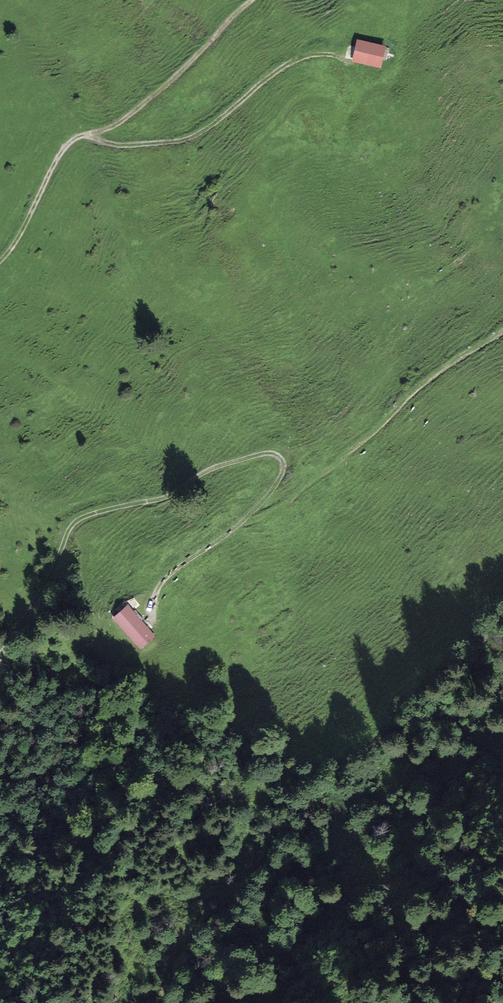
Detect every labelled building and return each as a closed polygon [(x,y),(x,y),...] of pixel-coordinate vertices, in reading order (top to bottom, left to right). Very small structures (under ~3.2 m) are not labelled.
[(388,49),(359,44),(355,65),(384,70),(388,49)] [(156,638),(130,608),(117,620),(143,649),(156,638)]
